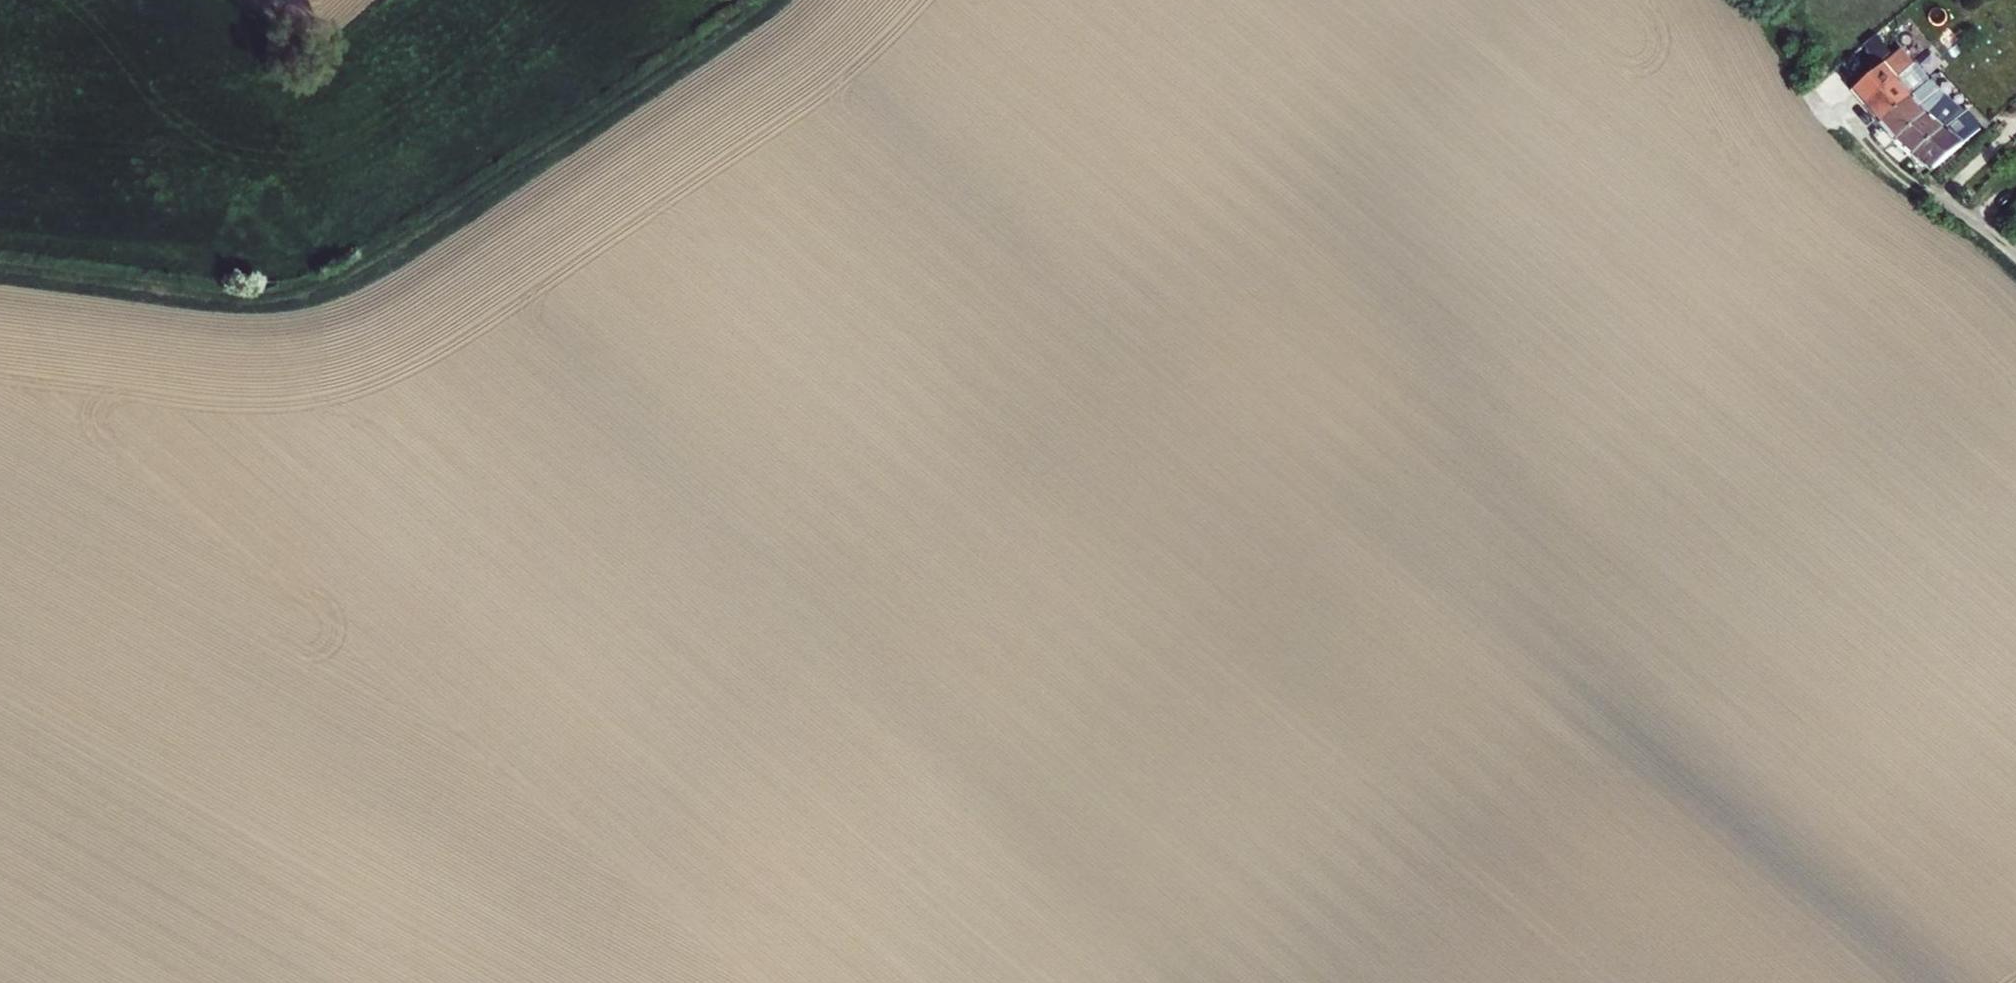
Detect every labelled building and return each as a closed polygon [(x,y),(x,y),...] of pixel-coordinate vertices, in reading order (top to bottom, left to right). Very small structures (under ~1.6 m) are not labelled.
[(1939,107),(1927,116),(1896,81),(1910,69),(1899,55),(1851,93),(1921,177),(1955,149),(1940,132),(1952,123),(1939,107)]
